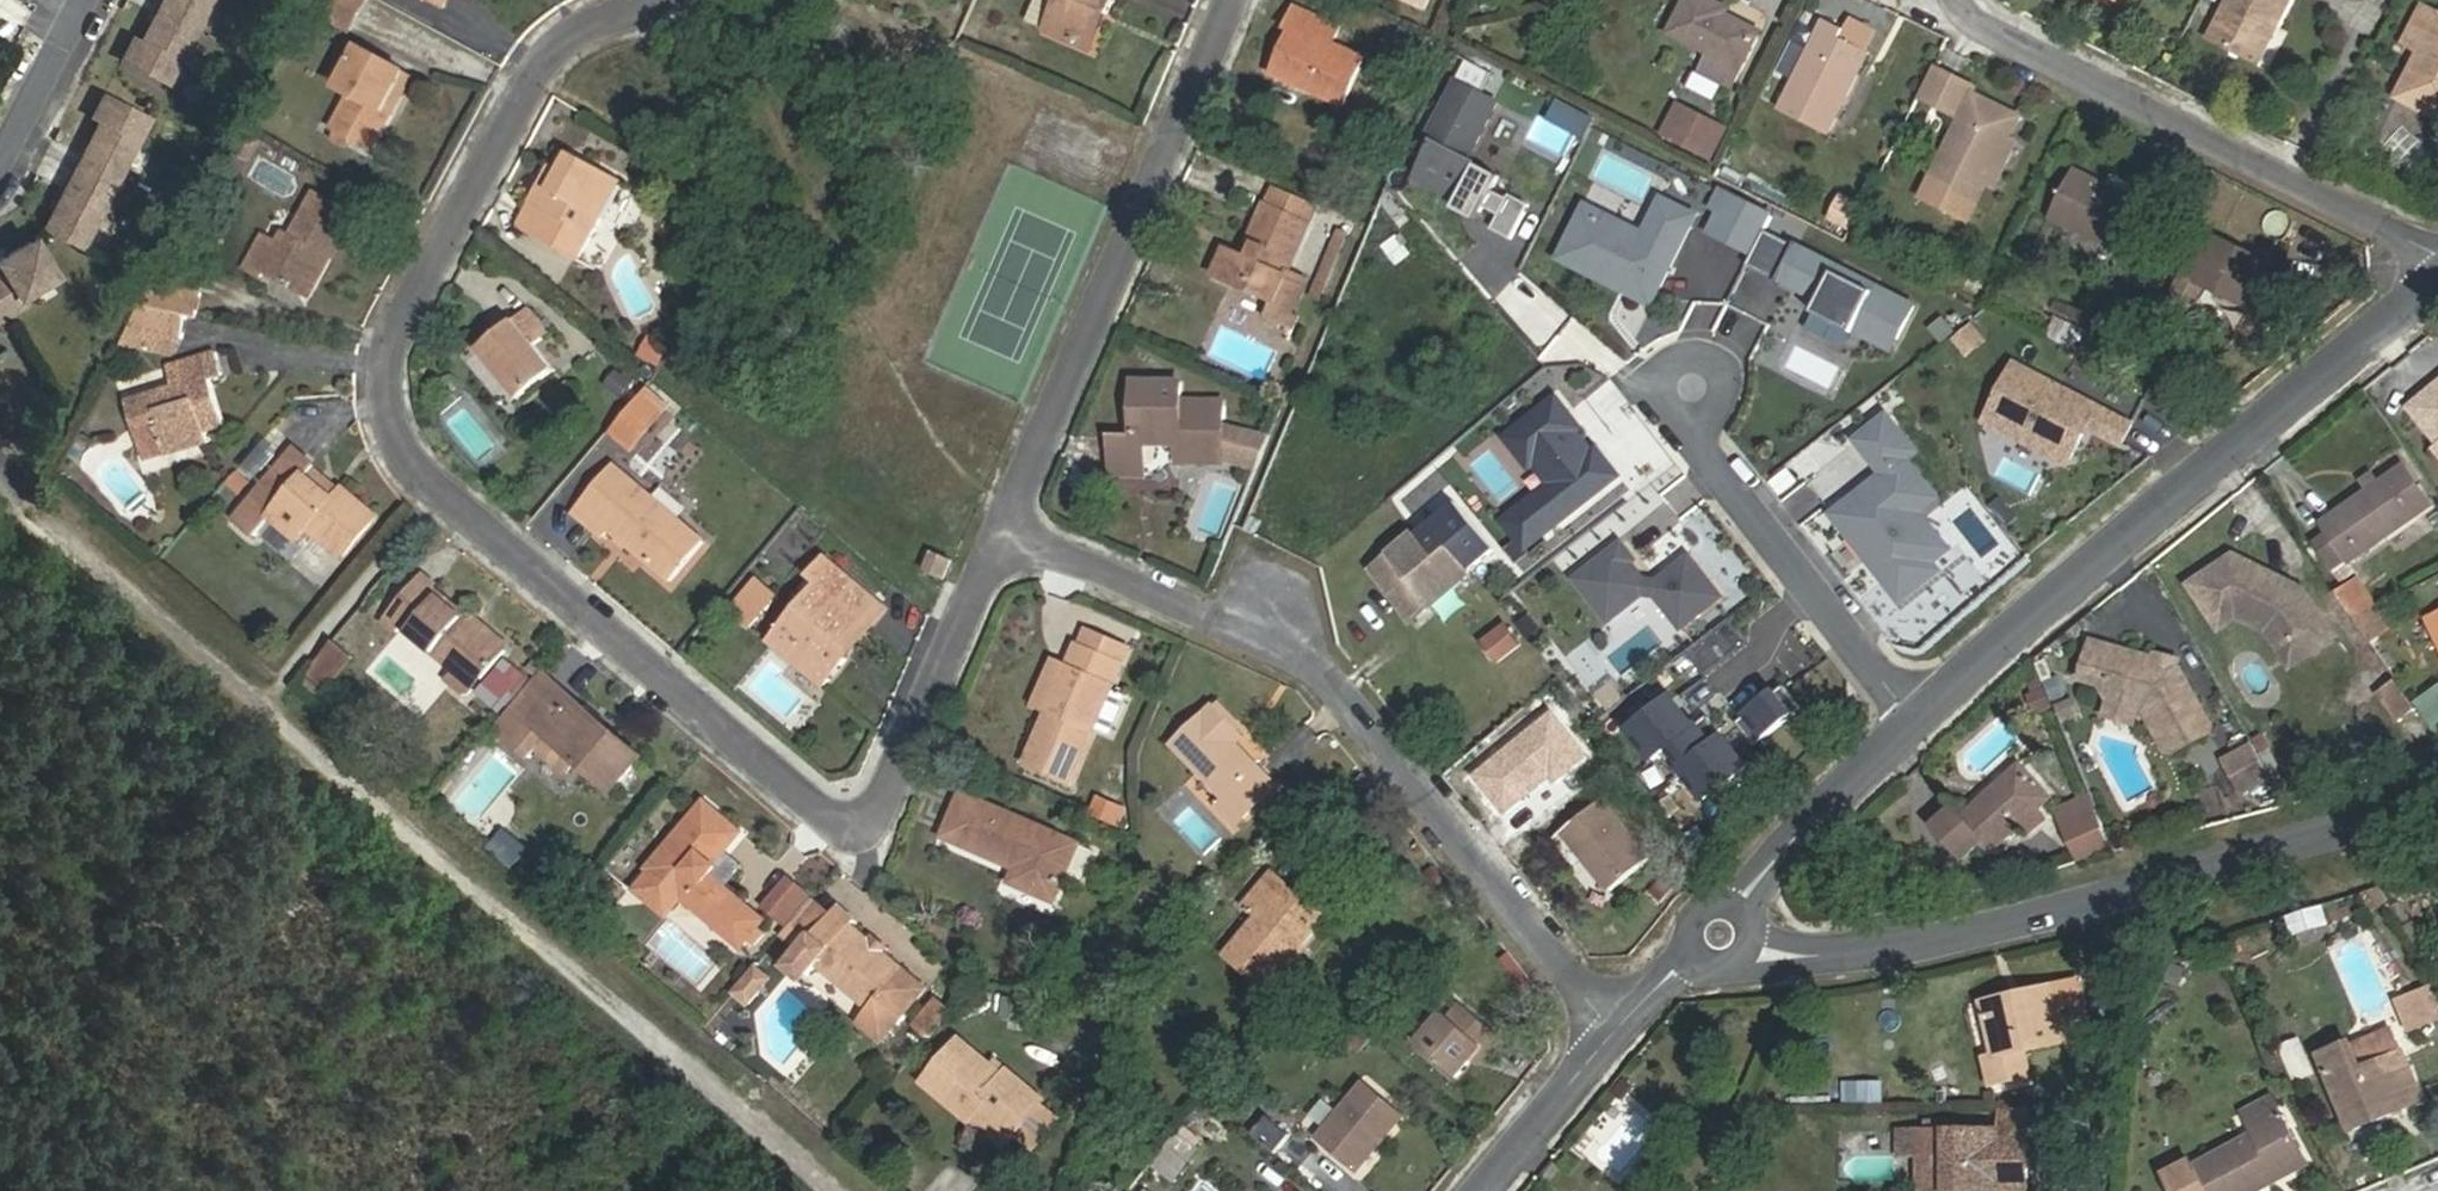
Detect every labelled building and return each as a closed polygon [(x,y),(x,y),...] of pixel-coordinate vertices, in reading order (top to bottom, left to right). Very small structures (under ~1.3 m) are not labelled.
[(119,61),(164,84),(199,16),(207,0),(161,0),(139,42),(132,37),(119,61)] [(449,0),(426,0),(444,10),(449,0)] [(1047,33),(1092,52),(1115,0),(1061,0),(1047,33)] [(1706,0),(1688,0),(1670,36),(1710,56),(1703,72),(1731,87),(1758,33),(1725,16),(1727,11),(1706,0)] [(2210,40),(2257,64),(2290,0),(2231,0),(2210,40)] [(1338,29),(1293,11),(1285,31),(1293,35),(1284,56),(1275,80),(1344,108),(1362,64),(1329,49),(1338,29)] [(2424,11),(2406,47),(2421,54),(2398,98),(2437,118),(2437,18),(2424,11)] [(1427,14),(1423,25),(1434,30),(1439,18),(1427,14)] [(1846,32),(1827,21),(1781,113),(1826,135),(1868,53),(1842,40),(1846,32)] [(373,150),(391,117),(384,113),(405,74),(362,50),(339,90),(350,96),(333,129),(373,150)] [(1486,62),(1464,51),(1458,61),(1481,73),(1486,62)] [(1458,61),(1446,85),(1468,96),(1481,73),(1458,61)] [(1933,69),(1918,99),(1959,119),(1928,183),(1923,182),(1918,192),(1945,205),(1952,193),(1977,205),(1986,185),(1992,189),(2015,141),(2009,138),(2018,120),(1972,96),(1975,91),(1933,69)] [(1692,73),(1686,88),(1714,99),(1720,85),(1692,73)] [(384,113),(391,117),(412,78),(405,74),(384,113)] [(71,170),(41,228),(77,247),(145,120),(101,97),(88,120),(96,125),(71,170)] [(1569,127),(1535,109),(1525,129),(1529,131),(1522,146),(1508,139),(1491,171),(1434,142),(1413,183),(1472,212),(1476,204),(1510,222),(1543,157),(1538,154),(1545,139),(1559,147),(1569,127)] [(1724,131),(1679,109),(1665,136),(1710,159),(1724,131)] [(552,169),(532,206),(542,212),(531,233),(578,259),(622,183),(573,155),(563,174),(552,169)] [(2145,208),(2074,172),(2050,217),(2121,253),(2145,208)] [(1774,215),(1723,189),(1715,205),(1723,210),(1712,232),(1754,253),(1765,232),(1774,215)] [(1839,193),(1826,219),(1850,230),(1862,204),(1839,193)] [(265,274),(300,293),(323,252),(332,256),(335,258),(356,218),(315,195),(292,236),(286,232),(279,245),(265,238),(246,270),(262,279),(265,274)] [(1647,231),(1597,206),(1593,214),(1657,246),(1673,213),(1678,203),(1665,196),(1647,231)] [(1597,206),(1589,202),(1562,255),(1604,276),(1607,270),(1636,286),(1634,291),(1654,301),(1693,223),(1673,213),(1657,246),(1593,214),(1597,206)] [(1698,213),(1678,203),(1673,213),(1693,223),(1698,213)] [(542,212),(532,206),(520,227),(531,233),(542,212)] [(1254,264),(1245,259),(1227,251),(1216,279),(1272,303),(1266,319),(1292,330),(1297,318),(1292,316),(1307,280),(1288,272),(1308,226),(1265,207),(1250,242),(1252,243),(1262,247),(1254,264)] [(2268,289),(2275,275),(2223,249),(2227,240),(2204,229),(2178,278),(2266,321),(2280,295),(2268,289)] [(1837,274),(1839,269),(1765,232),(1754,253),(1747,267),(1780,283),(1790,262),(1805,269),(1795,288),(1821,302),(1815,315),(1855,335),(1861,322),(1898,341),(1915,307),(1877,288),(1874,293),(1837,274)] [(1349,238),(1340,234),(1313,298),(1322,302),(1349,238)] [(2223,249),(2275,275),(2280,266),(2227,240),(2223,249)] [(20,304),(16,298),(51,277),(30,241),(0,258),(0,316),(20,304)] [(1252,243),(1245,259),(1254,264),(1262,247),(1252,243)] [(323,252),(300,293),(309,298),(332,256),(323,252)] [(1942,285),(1977,302),(1986,285),(1950,267),(1942,285)] [(1755,307),(1770,281),(1748,268),(1732,293),(1755,307)] [(161,287),(164,270),(156,269),(134,308),(190,319),(194,293),(161,287)] [(164,270),(161,287),(194,293),(197,276),(164,270)] [(1634,291),(1636,286),(1607,270),(1604,276),(1634,291)] [(1795,288),(1789,302),(1815,315),(1821,302),(1795,288)] [(548,334),(528,311),(479,352),(519,400),(556,370),(535,345),(548,334)] [(2046,338),(2075,349),(2083,327),(2054,316),(2046,338)] [(1945,318),(1931,330),(1942,344),(1956,333),(1945,318)] [(1949,339),(1966,359),(1988,341),(1971,321),(1949,339)] [(1892,354),(1898,341),(1861,322),(1855,335),(1892,354)] [(656,367),(669,351),(650,336),(637,352),(656,367)] [(223,377),(217,355),(168,370),(174,391),(127,405),(135,431),(158,424),(166,454),(208,441),(205,432),(224,426),(211,381),(223,377)] [(2130,425),(2013,364),(1987,416),(2069,458),(2081,434),(2076,431),(2082,421),(2092,426),(2091,428),(2120,443),(2130,425)] [(2399,410),(2437,457),(2437,377),(2399,410)] [(1223,464),(1223,442),(1223,402),(1182,402),(1182,385),(1135,386),(1135,435),(1111,435),(1111,475),(1143,475),(1143,446),(1180,447),(1180,463),(1223,464)] [(662,413),(644,397),(613,434),(632,449),(662,413)] [(1889,412),(1858,437),(1885,471),(1868,484),(1876,493),(1857,508),(1901,563),(1885,576),(1902,598),(1941,567),(1934,559),(1950,546),(1921,509),(1912,497),(1930,483),(1907,455),(1917,448),(1889,412)] [(1584,475),(1568,454),(1548,430),(1533,442),(1519,454),(1556,498),(1584,475)] [(1261,443),(1223,442),(1223,464),(1253,465),(1261,443)] [(342,559),(370,525),(335,497),(339,492),(313,469),(314,466),(298,453),(239,523),(257,538),(271,520),(299,543),(308,532),(342,559)] [(1529,520),(1556,498),(1519,454),(1492,475),(1529,520)] [(703,543),(612,467),(575,512),(605,538),(611,531),(671,581),(703,543)] [(2325,527),(2330,534),(2348,559),(2350,561),(2431,504),(2406,470),(2405,469),(2325,527)] [(1939,495),(1930,483),(1912,497),(1921,509),(1939,495)] [(1868,484),(1834,511),(1885,576),(1901,563),(1857,508),(1876,493),(1868,484)] [(335,497),(370,525),(377,517),(341,489),(339,492),(335,497)] [(1506,540),(1469,493),(1420,535),(1437,556),(1450,546),(1470,570),(1506,540)] [(2348,559),(2330,534),(2317,545),(2333,568),(2348,559)] [(1414,617),(1470,570),(1450,546),(1437,556),(1420,535),(1377,572),(1414,617)] [(1636,561),(1623,545),(1578,580),(1611,621),(1644,595),(1658,596),(1683,628),(1722,597),(1691,558),(1659,583),(1646,582),(1632,564),(1636,561)] [(922,571),(945,581),(954,562),(931,552),(922,571)] [(2233,556),(2188,585),(2217,630),(2236,618),(2264,638),(2274,654),(2286,647),(2296,648),(2305,662),(2339,641),(2304,593),(2299,590),(2290,592),(2282,588),(2278,580),(2233,556)] [(824,686),(849,657),(843,651),(881,606),(826,559),(812,577),(822,585),(773,644),(824,686)] [(422,574),(386,617),(401,630),(406,623),(460,669),(463,671),(470,663),(486,676),(510,648),(491,632),(487,636),(470,622),(474,618),(422,574)] [(2299,590),(2278,580),(2282,588),(2290,592),(2299,590)] [(756,584),(744,599),(763,614),(775,599),(756,584)] [(744,599),(732,614),(750,629),(763,614),(744,599)] [(2375,605),(2352,616),(2372,644),(2393,630),(2375,605)] [(843,651),(849,657),(887,611),(881,606),(843,651)] [(2428,619),(2437,641),(2437,614),(2428,619)] [(491,632),(474,618),(470,622),(487,636),(491,632)] [(1512,625),(1488,645),(1502,662),(1526,643),(1525,641),(1512,625)] [(2156,657),(2092,641),(2083,679),(2106,685),(2105,689),(2110,698),(2111,698),(2139,705),(2145,706),(2170,748),(2176,750),(2211,728),(2213,722),(2176,662),(2171,665),(2159,663),(2156,657)] [(316,667),(333,682),(353,660),(335,645),(316,667)] [(2286,647),(2274,654),(2287,674),(2305,662),(2296,648),(2286,647)] [(1069,669),(1051,712),(1029,763),(1071,782),(1121,667),(1078,648),(1069,669)] [(2177,656),(2157,651),(2156,657),(2159,663),(2171,665),(2176,662),(2177,656)] [(1038,706),(1051,712),(1069,669),(1056,662),(1038,706)] [(457,672),(477,688),(486,676),(470,663),(463,671),(460,669),(457,672)] [(327,689),(333,682),(316,667),(310,675),(327,689)] [(520,726),(559,689),(541,673),(506,714),(520,726)] [(2417,707),(2397,677),(2379,690),(2400,719),(2417,707)] [(520,726),(509,740),(513,743),(530,722),(559,689),(520,726)] [(641,758),(559,689),(530,722),(513,743),(531,759),(549,738),(612,792),(641,758)] [(2074,698),(2054,703),(2059,720),(2078,715),(2074,698)] [(2111,698),(2106,715),(2134,722),(2139,705),(2111,698)] [(1245,737),(1214,705),(1205,714),(1203,713),(1171,742),(1222,795),(1218,799),(1238,821),(1275,786),(1237,745),(1245,737)] [(506,714),(494,727),(509,740),(520,726),(506,714)] [(2254,739),(2226,756),(2245,789),(2274,772),(2254,739)] [(1934,827),(1965,860),(1985,843),(1992,851),(2049,800),(2020,767),(1963,817),(1955,809),(1934,827)] [(1594,808),(1566,773),(1527,805),(1556,840),(1565,832),(1611,890),(1648,860),(1601,802),(1594,808)] [(1479,795),(1507,825),(1525,808),(1497,778),(1479,795)] [(1118,827),(1126,806),(1097,795),(1089,816),(1118,827)] [(1078,845),(962,796),(945,836),(1017,868),(1011,883),(1055,902),(1078,845)] [(2057,810),(2063,825),(2094,812),(2088,796),(2057,810)] [(742,835),(706,805),(648,871),(651,874),(640,887),(641,896),(662,914),(670,912),(681,899),(741,948),(763,922),(726,890),(741,872),(741,866),(726,853),(742,835)] [(2112,852),(2094,812),(2063,825),(2077,862),(2112,852)] [(1067,874),(1085,883),(1099,855),(1081,846),(1067,874)] [(1273,875),(1247,906),(1258,916),(1225,956),(1264,987),(1316,925),(1279,894),(1286,886),(1273,875)] [(813,898),(795,884),(772,910),(790,926),(791,924),(813,898)] [(1279,894),(1316,925),(1323,917),(1286,886),(1279,894)] [(832,913),(814,897),(813,898),(791,924),(809,940),(832,913)] [(2329,921),(2358,918),(2357,900),(2327,903),(2329,921)] [(880,1043),(925,991),(851,927),(855,922),(838,906),(832,913),(809,940),(786,966),(804,981),(817,966),(867,1010),(856,1022),(880,1043)] [(2285,918),(2291,937),(2329,925),(2322,906),(2285,918)] [(2081,980),(2053,987),(2066,1042),(2093,1035),(2081,980)] [(2066,1042),(2053,987),(1983,1003),(1997,1056),(1986,1059),(1993,1085),(2033,1076),(2027,1052),(2066,1042)] [(949,1011),(935,1000),(920,1018),(934,1030),(949,1011)] [(1499,1037),(1461,1004),(1450,1017),(1446,1014),(1418,1047),(1455,1077),(1483,1046),(1488,1051),(1499,1037)] [(920,1018),(912,1027),(926,1039),(934,1030),(920,1018)] [(2292,1082),(2314,1074),(2299,1037),(2278,1045),(2292,1082)] [(979,1108),(1013,1136),(1042,1101),(1008,1072),(1003,1077),(960,1041),(926,1081),(970,1119),(979,1108)] [(2321,1055),(2351,1129),(2424,1099),(2404,1052),(2363,1068),(2352,1043),(2321,1055)] [(1403,1115),(1365,1084),(1317,1140),(1355,1171),(1403,1115)] [(1894,1095),(1873,1095),(1873,1113),(1894,1113),(1894,1095)] [(2244,1111),(2254,1129),(2284,1113),(2275,1095),(2244,1111)] [(979,1108),(970,1119),(1004,1147),(1013,1136),(979,1108)] [(2276,1185),(2269,1171),(2305,1153),(2284,1113),(2254,1129),(2256,1133),(2193,1166),(2190,1161),(2164,1175),(2171,1190),(2264,1190),(2276,1185)] [(1925,1131),(1926,1181),(1927,1181),(1953,1181),(1953,1190),(2028,1190),(2029,1131),(1925,1131)] [(1153,1172),(1179,1184),(1198,1144),(1171,1132),(1153,1172)] [(2311,1167),(2305,1153),(2269,1171),(2276,1185),(2311,1167)]
